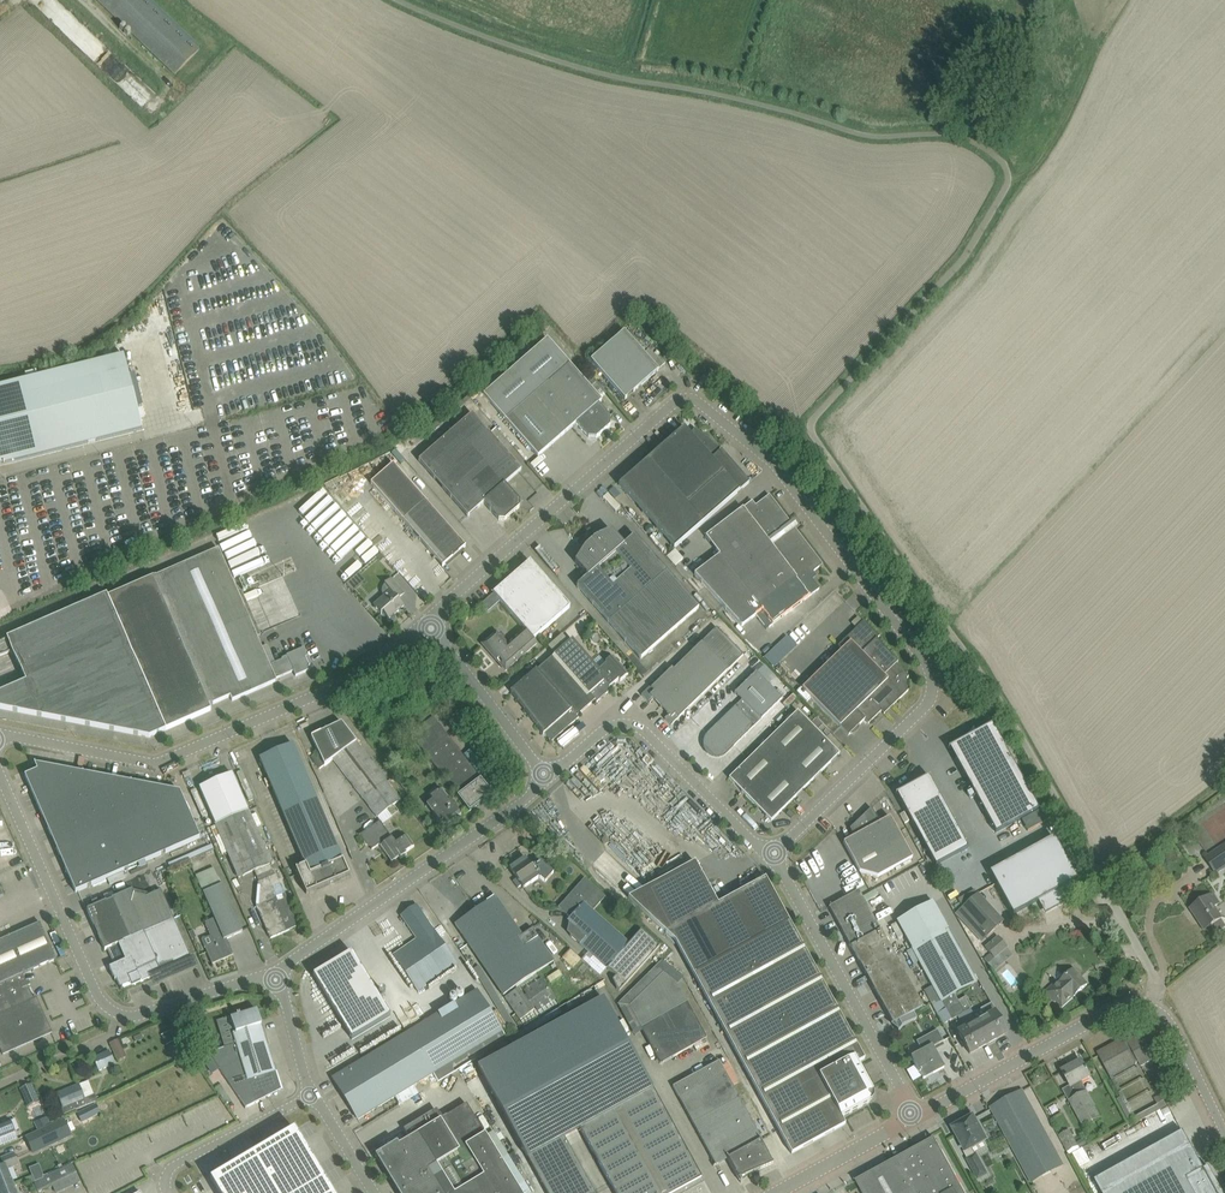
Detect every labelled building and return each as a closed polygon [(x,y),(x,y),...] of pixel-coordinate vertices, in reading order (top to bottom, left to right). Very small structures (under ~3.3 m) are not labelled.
[(113,17),(174,75),(195,51),(144,0),(96,0),(113,17)] [(665,364),(655,356),(636,341),(634,343),(624,332),(590,362),(617,391),(625,400),(665,364)] [(602,401),(570,364),(547,339),(483,395),(538,457),(576,424),(588,438),(596,438),(610,426),(611,418),(598,404),(602,401)] [(142,430),(124,356),(0,387),(0,466),(142,430)] [(708,379),(704,375),(700,380),(704,384),(708,379)] [(472,414),(419,461),(468,517),(484,503),(499,520),(505,521),(512,514),(519,508),(520,502),(505,485),(521,470),(513,461),(472,414)] [(684,428),(619,485),(674,548),(739,491),(749,483),(721,450),(714,457),(720,449),(695,429),(690,435),(684,428)] [(371,484),(402,520),(418,538),(441,518),(425,500),(393,464),(371,484)] [(706,537),(719,555),(694,574),(742,626),(756,615),(766,629),(773,625),(819,589),(812,579),(814,577),(814,575),(812,572),(823,565),(794,528),(796,526),(792,521),(791,523),(769,495),(756,505),(752,501),(706,537)] [(362,540),(366,536),(340,511),(317,534),(337,553),(356,534),(362,540)] [(465,546),(456,536),(441,518),(418,538),(442,565),(442,566),(442,567),(466,546),(465,545),(465,546)] [(634,535),(624,545),(611,530),(595,538),(585,547),(575,562),(587,576),(577,586),(641,659),(699,608),(634,535)] [(677,548),(668,555),(675,566),(684,559),(677,548)] [(98,598),(158,734),(211,710),(209,706),(230,697),(232,701),(276,682),(277,682),(276,679),(293,671),(296,676),(310,670),(312,665),(304,648),(287,656),(287,658),(270,665),(219,549),(108,597),(107,594),(98,598)] [(385,558),(381,554),(377,558),(380,562),(385,558)] [(525,630),(533,639),(570,606),(538,571),(530,562),(493,594),(525,630)] [(403,592),(395,583),(391,579),(384,585),(383,586),(382,588),(382,590),(382,593),(382,595),(383,597),(373,605),(381,614),(383,613),(389,619),(390,618),(394,618),(395,614),(404,606),(397,598),(403,592)] [(98,598),(7,638),(26,682),(0,693),(0,708),(150,737),(158,734),(98,598)] [(842,650),(833,658),(802,688),(848,736),(864,720),(868,724),(888,705),(889,705),(890,706),(892,706),(899,699),(899,700),(908,690),(907,689),(907,679),(909,677),(896,664),(898,662),(883,647),(877,639),(879,637),(864,621),(838,646),(842,650)] [(671,725),(679,717),(728,670),(743,655),(717,628),(673,670),(672,668),(660,680),(651,688),(650,687),(641,695),(649,703),(653,699),(668,715),(664,719),(671,725)] [(536,643),(533,639),(525,630),(508,645),(496,632),(483,644),(497,661),(500,658),(503,662),(500,664),(506,671),(515,663),(513,661),(514,659),(516,661),(536,643)] [(788,635),(765,657),(775,667),(798,645),(788,635)] [(628,674),(620,665),(613,656),(605,663),(606,664),(599,670),(572,639),(545,663),(536,671),(520,684),(510,692),(543,735),(544,734),(549,739),(554,740),(579,718),(577,716),(595,701),(596,702),(611,689),(610,688),(618,680),(620,682),(628,674)] [(756,672),(743,685),(734,693),(742,701),(736,707),(735,706),(707,734),(706,735),(705,737),(704,739),(703,741),(703,744),(703,746),(704,748),(705,751),(706,753),(708,754),(710,756),(712,757),(715,757),(717,758),(719,757),(722,757),(724,756),(726,754),(733,747),(782,699),(756,672)] [(840,754),(831,745),(798,711),(729,778),(771,821),(840,754)] [(316,748),(317,751),(324,765),(356,742),(342,722),(311,737),(316,748)] [(438,723),(429,731),(416,741),(469,811),(492,794),(438,723)] [(969,751),(955,758),(996,833),(1038,809),(992,725),(993,725),(992,724),(976,733),(974,729),(964,738),(965,739),(963,740),(963,741),(964,741),(969,751)] [(363,798),(386,780),(356,742),(324,765),(325,766),(333,759),(363,798)] [(260,759),(306,865),(296,869),(306,894),(349,875),(293,744),(260,759)] [(400,754),(392,760),(395,765),(403,758),(400,754)] [(76,892),(79,891),(200,837),(180,791),(34,763),(37,771),(25,776),(76,892)] [(199,788),(215,825),(216,825),(249,811),(232,773),(199,788)] [(400,800),(386,780),(363,798),(370,807),(377,817),(400,800)] [(918,834),(950,816),(933,784),(919,792),(915,785),(916,784),(915,783),(895,794),(896,795),(897,795),(918,834)] [(427,805),(440,823),(444,820),(446,823),(446,826),(461,814),(444,791),(443,792),(438,785),(433,789),(434,790),(428,794),(433,800),(427,805)] [(772,821),(778,826),(792,812),(787,807),(772,821)] [(863,822),(889,871),(912,858),(896,827),(890,817),(879,823),(871,808),(863,816),(864,817),(866,820),(863,822)] [(276,874),(271,864),(272,863),(249,811),(216,825),(239,878),(254,871),(259,882),(276,874)] [(950,816),(918,834),(936,866),(968,848),(950,816)] [(388,854),(390,857),(391,857),(392,858),(393,858),(394,858),(395,857),(398,855),(401,859),(404,856),(403,854),(415,846),(407,836),(396,843),(380,821),(359,835),(366,845),(369,843),(373,849),(379,844),(387,855),(388,854)] [(889,871),(863,822),(852,828),(851,828),(850,829),(854,837),(843,842),(860,872),(877,877),(889,871)] [(1053,836),(953,890),(976,933),(1076,879),(1053,836)] [(1207,856),(1218,872),(1224,868),(1224,844),(1207,856)] [(513,881),(517,887),(521,885),(523,887),(539,878),(539,879),(540,878),(545,882),(554,873),(540,860),(532,867),(525,857),(509,868),(517,879),(513,881)] [(628,898),(676,942),(792,1154),(821,1137),(845,1124),(842,1118),(876,1097),(858,1063),(864,1059),(789,921),(765,878),(718,904),(695,862),(628,898)] [(196,876),(203,893),(214,918),(205,922),(214,944),(205,948),(212,964),(234,955),(227,939),(243,932),(238,921),(222,885),(214,868),(196,876)] [(948,879),(943,869),(937,873),(941,879),(941,878),(943,882),(948,879)] [(259,882),(256,906),(259,912),(267,932),(268,934),(270,939),(299,926),(294,915),(285,893),(276,874),(259,882)] [(616,976),(625,985),(660,946),(641,930),(629,943),(593,911),(606,896),(585,878),(558,907),(570,918),(567,921),(576,928),(569,935),(616,976)] [(107,901),(87,910),(105,950),(109,948),(116,964),(109,968),(115,980),(117,980),(121,989),(140,980),(141,982),(162,973),(159,968),(169,964),(171,970),(174,968),(175,972),(191,965),(190,961),(192,960),(161,890),(147,896),(134,893),(132,890),(112,899),(107,902),(107,901)] [(872,915),(859,891),(829,907),(842,931),(857,923),(872,915)] [(1193,908),(1201,920),(1199,921),(1205,930),(1207,929),(1211,935),(1213,938),(1222,931),(1224,930),(1224,916),(1221,918),(1213,907),(1219,903),(1213,894),(1203,901),(1193,908)] [(476,911),(524,981),(554,960),(539,939),(532,929),(522,936),(496,897),(476,911)] [(933,902),(897,922),(912,948),(932,985),(924,990),(932,1006),(941,1001),(947,1011),(959,1005),(956,998),(953,994),(976,981),(947,928),(948,928),(933,902)] [(393,956),(400,966),(418,992),(458,964),(417,905),(401,915),(417,940),(393,956)] [(455,924),(462,934),(504,995),(524,981),(476,911),(455,924)] [(857,923),(842,931),(893,1024),(893,1023),(897,1030),(897,1031),(903,1025),(917,1018),(914,1012),(922,1007),(872,915),(857,923)] [(23,974),(56,959),(40,923),(0,941),(0,984),(23,974)] [(997,936),(984,947),(994,959),(1007,947),(997,936)] [(574,967),(582,959),(572,949),(564,958),(574,967)] [(313,975),(352,1039),(390,1016),(352,952),(313,975)] [(473,969),(514,1036),(519,1032),(479,966),(473,969)] [(1052,1001),(1055,998),(1063,1007),(1087,984),(1074,969),(1057,986),(1054,983),(1044,992),(1052,1001)] [(663,972),(628,1007),(640,1027),(660,1064),(700,1041),(701,1042),(698,1044),(700,1048),(705,1045),(702,1040),(706,1038),(677,985),(663,972)] [(0,984),(0,1047),(3,1055),(52,1033),(36,997),(34,998),(23,974),(0,984)] [(505,997),(520,1020),(534,1011),(532,1008),(535,1006),(538,1011),(556,999),(542,978),(524,990),(526,994),(524,996),(518,988),(505,997)] [(503,1030),(496,1020),(477,989),(407,1032),(420,1053),(432,1074),(433,1073),(438,1082),(455,1072),(453,1067),(505,1036),(503,1030)] [(477,1073),(524,1152),(561,1132),(564,1137),(580,1128),(653,1089),(601,1000),(477,1073)] [(959,1005),(947,1011),(941,1001),(932,1006),(942,1025),(951,1020),(965,1012),(964,1011),(960,1004),(959,1005)] [(995,1013),(996,1012),(991,1003),(981,1008),(972,1014),(971,1014),(976,1023),(987,1044),(1006,1033),(1000,1023),(995,1013)] [(224,1048),(208,1052),(246,1108),(257,1102),(282,1090),(276,1071),(276,1072),(264,1035),(265,1035),(257,1009),(240,1015),(240,1014),(237,1015),(237,1016),(231,1018),(221,1021),(222,1023),(229,1046),(226,1047),(224,1048)] [(970,1053),(987,1044),(976,1023),(958,1033),(964,1043),(970,1053)] [(944,1040),(938,1028),(916,1040),(922,1052),(911,1058),(923,1079),(944,1067),(933,1046),(944,1040)] [(332,1078),(358,1119),(432,1074),(420,1053),(407,1032),(332,1078)] [(1097,1052),(1103,1063),(1111,1078),(1139,1062),(1141,1066),(1152,1060),(1154,1063),(1164,1057),(1154,1039),(1148,1042),(1143,1034),(1138,1037),(1137,1035),(1127,1041),(1125,1043),(1122,1038),(1097,1052)] [(118,1060),(127,1056),(118,1039),(110,1043),(118,1060)] [(99,1071),(115,1063),(109,1050),(93,1058),(99,1071)] [(673,1086),(679,1098),(693,1123),(710,1155),(716,1165),(728,1159),(741,1183),(743,1182),(741,1178),(773,1164),(761,1141),(762,1140),(739,1098),(725,1072),(719,1061),(673,1086)] [(1087,1069),(1086,1069),(1082,1061),(1063,1071),(1068,1082),(1070,1085),(1071,1087),(1076,1096),(1068,1100),(1084,1128),(1102,1118),(1086,1090),(1083,1092),(1078,1083),(1090,1077),(1088,1072),(1088,1071),(1087,1069)] [(21,1089),(26,1100),(29,1107),(40,1102),(37,1095),(32,1084),(21,1089)] [(85,1099),(83,1096),(79,1085),(58,1093),(63,1107),(61,1108),(64,1115),(97,1101),(95,1095),(85,1099)] [(653,1089),(580,1128),(615,1192),(710,1192),(653,1089)] [(990,1107),(996,1118),(1032,1183),(1064,1165),(1023,1090),(990,1107)] [(1167,1105),(1166,1103),(1161,1095),(1155,1099),(1158,1105),(1161,1109),(1167,1106),(1167,1105)] [(471,1115),(465,1105),(443,1119),(438,1121),(410,1139),(399,1145),(397,1143),(375,1156),(377,1159),(384,1170),(390,1181),(398,1192),(520,1192),(485,1137),(471,1115)] [(960,1124),(953,1128),(955,1130),(966,1150),(964,1151),(970,1162),(978,1177),(986,1173),(976,1155),(975,1156),(974,1154),(971,1148),(976,1145),(985,1141),(984,1137),(979,1127),(973,1117),(960,1124)] [(16,1132),(11,1120),(0,1125),(0,1138),(16,1132)] [(64,1120),(26,1137),(34,1153),(48,1146),(46,1142),(54,1139),(55,1143),(71,1136),(64,1120)] [(211,1179),(219,1192),(333,1192),(295,1129),(211,1179)] [(1059,1135),(1068,1151),(1078,1146),(1077,1144),(1069,1129),(1059,1135)] [(564,1137),(561,1132),(524,1152),(547,1192),(594,1192),(564,1137)] [(1107,1192),(1224,1192),(1220,1186),(1220,1187),(1209,1167),(1205,1169),(1184,1132),(1172,1138),(1172,1139),(1183,1133),(1191,1146),(1107,1192)] [(862,1192),(863,1192),(965,1192),(940,1149),(934,1138),(882,1167),(856,1181),(862,1192)] [(8,1168),(18,1164),(14,1153),(13,1154),(2,1158),(4,1165),(0,1167),(0,1192),(17,1192),(8,1168)] [(53,1187),(78,1176),(72,1164),(48,1176),(47,1174),(43,1176),(44,1178),(35,1182),(33,1176),(28,1178),(30,1184),(34,1182),(38,1192),(53,1187)]
